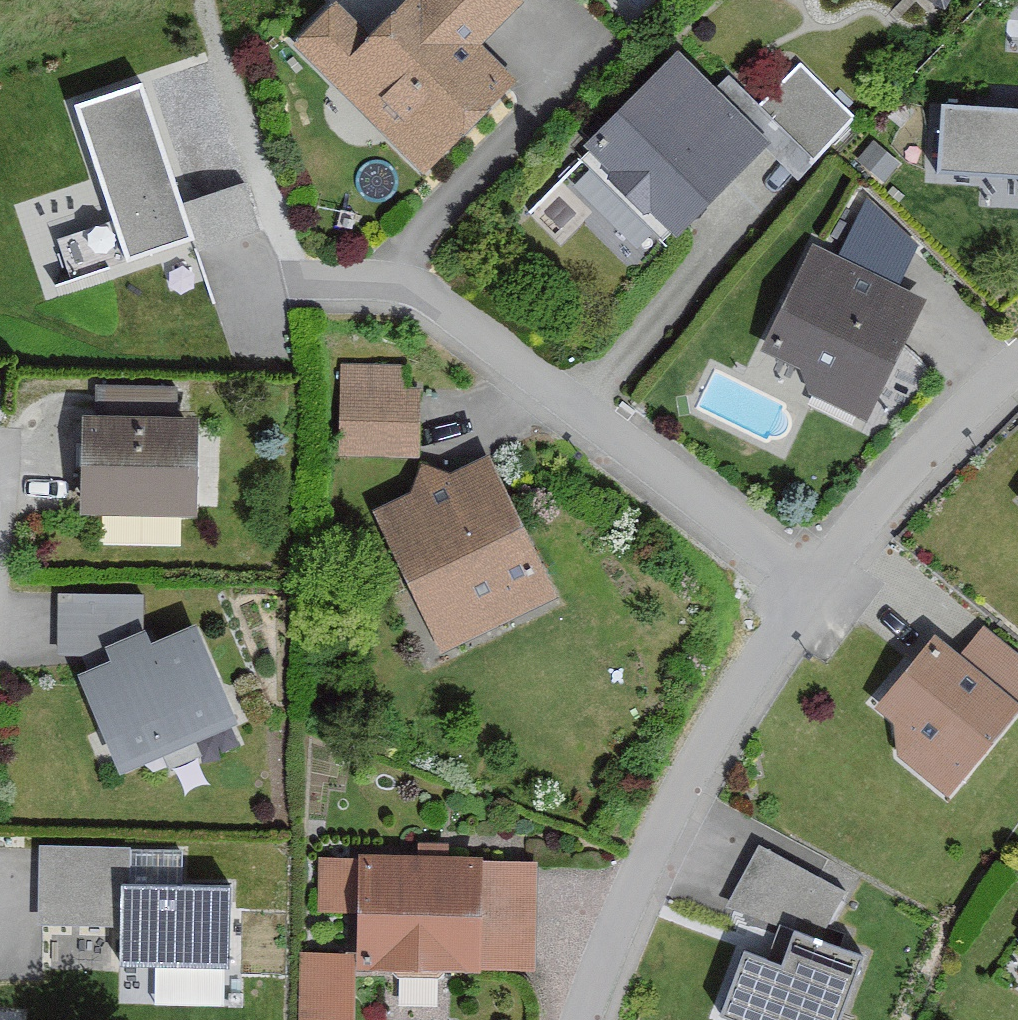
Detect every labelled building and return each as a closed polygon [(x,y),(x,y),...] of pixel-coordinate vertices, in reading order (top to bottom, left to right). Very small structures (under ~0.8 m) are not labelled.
[(366,37),(330,2),(280,54),(415,183),(507,87),(472,54),(515,9),(505,0),(402,0),(366,37)] [(703,100),(663,62),(563,164),(624,224),(635,212),(666,242),(758,148),(726,117),(737,105),(717,86),(703,100)] [(175,218),(133,92),(66,114),(106,234),(57,250),(69,287),(186,249),(191,265),(257,243),(241,196),(175,218)] [(930,114),(926,180),(1017,185),(1017,119),(930,114)] [(913,253),(860,210),(832,266),(806,254),(755,357),(783,371),(798,399),(857,427),(916,306),(892,294),(913,253)] [(398,400),(398,378),(338,378),(337,466),(415,466),(415,400),(398,400)] [(166,429),(166,398),(95,396),(94,425),(71,425),(68,519),(181,522),(184,430),(166,429)] [(548,606),(481,467),(442,486),(415,475),(408,502),(369,521),(436,660),(548,606)] [(97,655),(138,639),(139,605),(54,603),(52,663),(101,664),(97,655)] [(894,764),(941,804),(1017,711),(1017,667),(980,636),(955,666),(928,644),(869,716),(891,734),(894,764)] [(220,732),(182,637),(146,651),(141,638),(138,639),(97,655),(101,664),(102,668),(69,681),(108,777),(220,732)] [(315,916),(345,917),(345,954),(359,955),(358,973),(524,976),(526,867),(441,866),(441,853),(412,852),(412,861),(348,860),(348,864),(316,864),(315,916)] [(215,969),(216,890),(174,890),(175,858),(36,855),(35,928),(112,930),(111,967),(215,969)] [(745,955),(723,1017),(733,1019),(836,1019),(858,958),(794,936),(783,968),(745,955)] [(299,959),(297,1019),(339,1019),(341,961),(299,959)]
